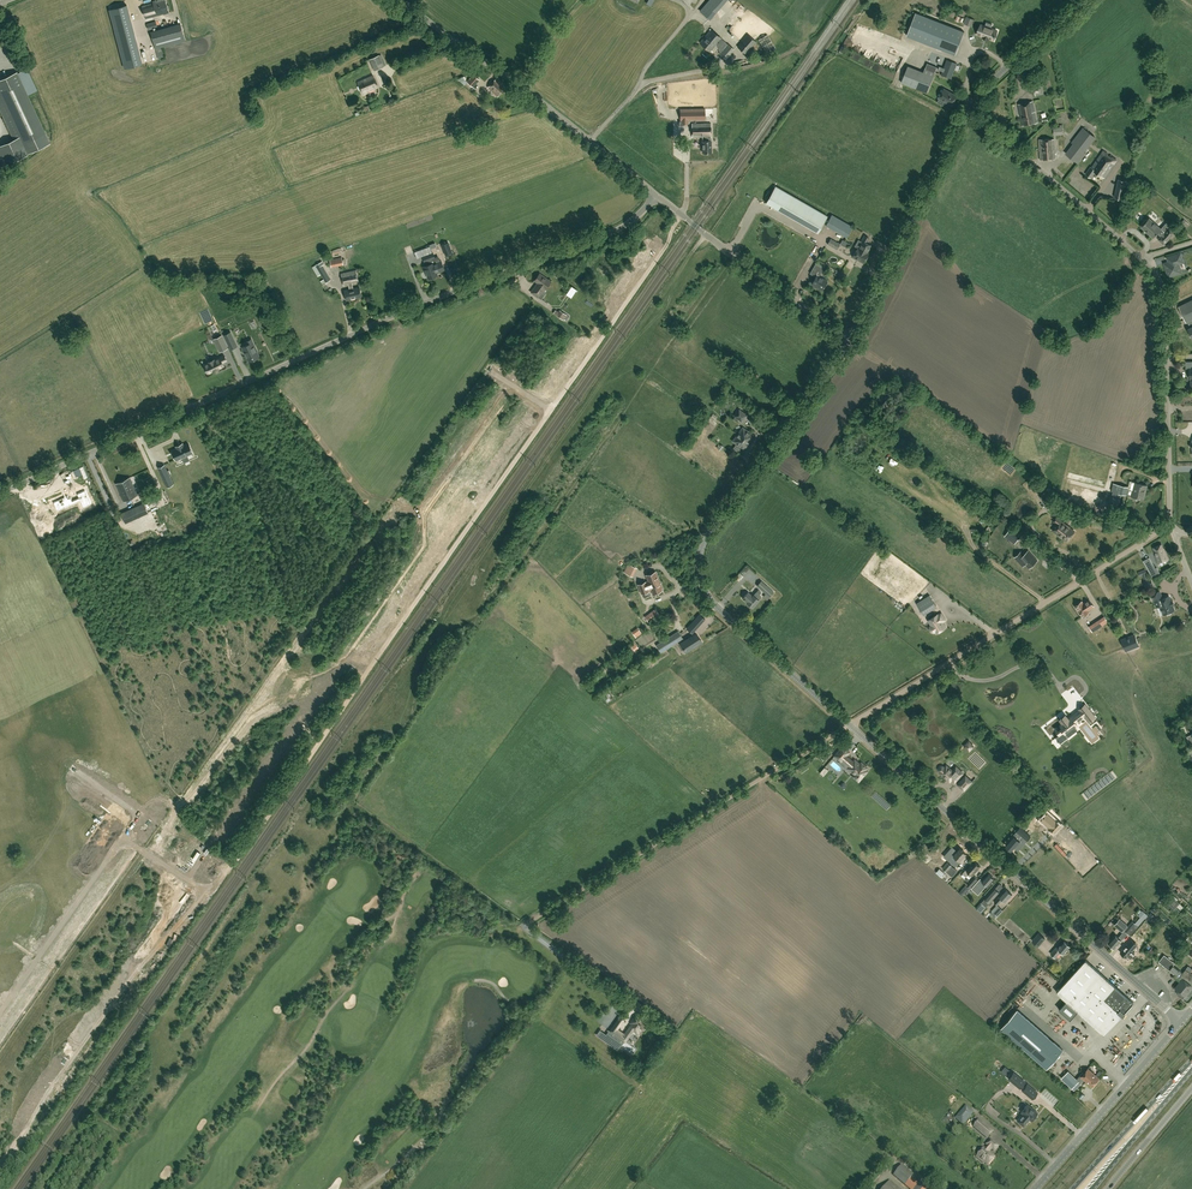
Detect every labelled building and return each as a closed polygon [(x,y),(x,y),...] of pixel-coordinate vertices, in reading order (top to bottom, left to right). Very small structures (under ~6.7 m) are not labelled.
[(152,1),(153,2),(142,5),(145,18),(164,13),(164,14),(169,12),(165,0),(154,0),(152,1)] [(727,0),(709,0),(700,10),(710,19),(727,0)] [(143,64),(127,4),(109,9),(116,34),(125,68),(143,64)] [(955,54),(964,33),(915,13),(907,35),(955,54)] [(972,26),(975,19),(966,16),(963,23),(972,26)] [(148,29),(157,27),(156,21),(146,23),(148,29)] [(984,36),(983,37),(989,39),(989,38),(994,40),(995,36),(996,34),(997,30),(991,28),(993,24),(986,22),(985,26),(981,24),(978,34),(984,36)] [(156,49),(185,40),(181,23),(151,31),(156,49)] [(734,49),(711,29),(708,33),(700,42),(710,51),(711,50),(714,52),(718,47),(720,52),(720,53),(722,55),(726,59),(734,50),(734,49)] [(745,53),(756,41),(748,34),(737,46),(745,53)] [(767,34),(764,36),(759,39),(768,54),(776,49),(767,34)] [(964,65),(941,56),(931,52),(923,71),(908,65),(906,70),(901,82),(927,92),(934,72),(958,82),(964,65)] [(736,67),(765,60),(763,54),(735,61),(736,67)] [(375,70),(383,66),(379,55),(370,59),(375,70)] [(27,154),(27,153),(49,143),(17,72),(0,80),(0,110),(14,140),(0,146),(0,167),(27,154)] [(473,86),(479,79),(474,74),(467,81),(473,86)] [(363,94),(369,92),(368,91),(378,87),(373,75),(358,82),(363,94)] [(497,96),(506,87),(496,78),(488,87),(497,96)] [(1043,93),(1041,82),(1033,83),(1034,86),(1033,86),(1034,92),(1035,92),(1036,95),(1043,93)] [(952,104),(957,95),(944,88),(939,97),(952,104)] [(1022,125),(1037,122),(1033,101),(1018,104),(1022,125)] [(711,137),(711,123),(692,123),(692,137),(702,137),(703,140),(702,140),(702,145),(703,145),(703,152),(711,152),(711,140),(711,137)] [(1078,162),(1086,152),(1085,151),(1088,147),(1087,147),(1095,137),(1083,128),(1075,138),(1077,139),(1066,153),(1078,162)] [(1048,159),(1055,159),(1054,138),(1046,139),(1048,159)] [(1040,159),(1048,159),(1046,139),(1039,139),(1040,159)] [(1110,159),(1106,157),(1108,154),(1103,151),(1092,167),(1091,167),(1086,174),(1091,177),(1095,171),(1105,177),(1117,160),(1112,157),(1110,159)] [(1119,179),(1115,197),(1123,199),(1127,181),(1119,179)] [(818,232),(827,215),(775,185),(765,202),(818,232)] [(846,236),(852,226),(831,214),(825,224),(846,236)] [(1164,244),(1168,240),(1175,231),(1170,226),(1164,233),(1160,229),(1161,229),(1149,218),(1147,220),(1147,219),(1143,223),(1143,224),(1142,226),(1146,231),(1149,233),(1153,237),(1158,232),(1161,235),(1162,236),(1159,239),(1164,244)] [(1180,223),(1179,224),(1183,228),(1183,229),(1189,224),(1184,219),(1180,223)] [(866,252),(870,244),(866,242),(868,237),(864,235),(861,240),(862,240),(858,248),(857,247),(852,256),(863,262),(864,261),(865,261),(866,258),(866,257),(868,253),(866,252)] [(837,249),(840,243),(830,238),(827,244),(837,249)] [(445,255),(453,253),(449,241),(441,244),(445,255)] [(432,252),(431,247),(430,246),(417,250),(416,251),(419,257),(422,256),(424,261),(425,261),(426,265),(424,266),(428,278),(437,274),(436,272),(444,269),(441,260),(440,261),(439,256),(435,257),(433,251),(432,252)] [(1168,276),(1182,272),(1179,263),(1184,262),(1181,253),(1167,257),(1169,262),(1164,263),(1168,276)] [(331,267),(343,264),(342,256),(330,259),(331,267)] [(331,279),(323,266),(324,266),(322,261),(312,267),(317,276),(321,274),(324,279),(320,281),(323,286),(327,284),(326,282),(331,279)] [(827,281),(819,276),(822,271),(824,268),(816,264),(814,267),(810,273),(816,277),(812,284),(822,290),(825,285),(826,285),(828,282),(828,281),(827,281)] [(353,288),(352,284),(359,282),(359,280),(356,270),(341,273),(344,286),(348,285),(349,289),(344,290),(346,300),(362,296),(359,287),(353,288)] [(545,288),(551,281),(540,273),(534,280),(538,282),(531,291),(538,297),(545,288)] [(1179,306),(1186,322),(1189,320),(1191,326),(1191,299),(1179,306)] [(564,320),(567,315),(559,310),(556,314),(556,315),(564,320)] [(223,335),(228,344),(236,341),(231,331),(223,335)] [(222,335),(214,339),(217,345),(225,341),(222,335)] [(259,356),(256,352),(257,351),(254,343),(248,345),(248,344),(242,347),(249,361),(259,356)] [(214,371),(219,369),(218,368),(224,365),(222,362),(227,360),(224,355),(214,360),(214,359),(209,361),(210,362),(204,365),(208,373),(213,370),(214,371)] [(742,421),(746,414),(739,409),(734,415),(735,416),(733,419),(737,422),(739,419),(742,421)] [(749,433),(743,428),(733,441),(737,444),(737,443),(744,448),(748,443),(747,442),(749,440),(753,435),(750,432),(749,433)] [(193,453),(189,442),(184,444),(183,442),(175,446),(176,448),(171,450),(176,461),(193,453)] [(163,472),(157,475),(161,484),(168,482),(163,472)] [(124,500),(138,494),(130,477),(116,483),(124,500)] [(1114,483),(1112,491),(1113,491),(1112,494),(1111,494),(1109,504),(1118,506),(1121,493),(1144,499),(1147,485),(1135,482),(1130,481),(1129,487),(1114,483)] [(47,503),(51,511),(53,515),(80,501),(84,509),(92,505),(85,489),(76,493),(78,498),(70,501),(66,494),(47,503)] [(1048,495),(1045,492),(1040,497),(1043,500),(1049,508),(1055,502),(1049,495),(1048,495)] [(148,512),(144,502),(125,511),(130,520),(148,512)] [(1067,541),(1075,530),(1057,516),(1053,521),(1057,524),(1053,530),(1057,533),(1058,535),(1061,537),(1063,538),(1067,541)] [(1005,535),(1010,539),(1013,535),(1018,539),(1022,534),(1011,526),(1005,535)] [(1158,564),(1169,560),(1164,548),(1162,543),(1152,547),(1155,554),(1154,555),(1158,564)] [(1023,566),(1025,563),(1029,568),(1038,560),(1028,550),(1024,554),(1021,551),(1015,557),(1023,566)] [(1149,579),(1147,573),(1146,569),(1138,572),(1140,576),(1142,575),(1144,580),(1145,580),(1145,581),(1147,586),(1153,584),(1151,579),(1149,579)] [(660,583),(656,571),(646,575),(648,581),(646,582),(646,581),(638,584),(642,593),(649,590),(651,589),(653,594),(657,592),(657,591),(662,589),(662,588),(661,583),(660,583)] [(774,592),(761,580),(757,585),(766,593),(763,596),(767,600),(774,592)] [(761,596),(759,594),(761,591),(758,589),(752,596),(748,592),(743,597),(747,601),(747,602),(752,607),(759,599),(761,596)] [(1162,598),(1160,591),(1152,593),(1157,606),(1160,605),(1163,614),(1174,610),(1172,605),(1174,604),(1173,599),(1171,600),(1169,596),(1162,598)] [(924,614),(937,606),(930,595),(917,603),(924,614)] [(1094,606),(1089,599),(1083,603),(1082,601),(1075,606),(1082,616),(1089,612),(1088,610),(1094,606)] [(946,620),(942,612),(938,614),(928,620),(931,625),(930,626),(929,628),(930,630),(932,632),(934,632),(935,631),(936,633),(946,627),(943,621),(946,620)] [(698,627),(705,619),(699,613),(692,622),(689,625),(687,628),(692,633),(695,630),(698,627)] [(1104,616),(1089,625),(1092,631),(1108,621),(1104,616)] [(656,645),(661,652),(683,638),(678,631),(656,645)] [(686,651),(702,642),(696,633),(681,643),(686,651)] [(1125,649),(1137,644),(1137,643),(1134,634),(1121,639),(1125,649)] [(1079,709),(1080,709),(1068,718),(1066,715),(1064,716),(1062,718),(1060,719),(1063,723),(1056,728),(1060,734),(1064,731),(1066,733),(1075,726),(1077,725),(1075,723),(1084,715),(1089,721),(1095,717),(1086,704),(1079,709)] [(1094,724),(1098,730),(1103,727),(1100,720),(1094,724)] [(1068,736),(1070,740),(1064,743),(1068,751),(1083,743),(1080,739),(1075,741),(1071,734),(1068,736)] [(852,761),(846,755),(849,752),(843,746),(835,755),(841,761),(843,759),(850,765),(848,768),(852,772),(853,771),(855,773),(853,776),(858,781),(867,771),(866,769),(867,767),(863,764),(862,766),(855,760),(853,762),(852,761)] [(952,771),(947,765),(945,767),(944,767),(942,766),(941,766),(939,767),(939,768),(939,770),(940,771),(941,772),(940,772),(948,780),(951,780),(952,779),(955,782),(963,773),(956,766),(952,771)] [(964,790),(972,781),(966,775),(958,784),(964,790)] [(1058,823),(1053,818),(1048,825),(1052,829),(1058,823)] [(1040,819),(1034,825),(1039,830),(1045,824),(1040,819)] [(1023,836),(1027,832),(1021,827),(1013,835),(1014,836),(1006,845),(1012,850),(1020,841),(1018,839),(1022,835),(1023,836)] [(1038,853),(1048,843),(1046,840),(1035,850),(1038,853)] [(960,860),(966,853),(960,848),(954,855),(950,860),(953,863),(958,858),(960,860)] [(973,875),(981,866),(975,861),(967,870),(966,869),(963,873),(966,876),(970,872),(973,875)] [(952,877),(957,870),(948,862),(943,868),(952,877)] [(941,877),(945,873),(940,868),(936,872),(941,877)] [(986,876),(982,880),(980,878),(971,888),(978,894),(987,885),(988,885),(991,881),(994,878),(989,873),(986,876)] [(970,887),(978,879),(975,876),(968,885),(970,887)] [(986,907),(990,902),(999,892),(994,887),(981,902),(986,907)] [(1005,901),(1012,894),(1006,888),(999,896),(1000,896),(994,902),(997,904),(991,910),(992,911),(990,913),(995,918),(996,916),(997,916),(1003,910),(998,905),(1003,899),(1005,901)] [(1174,909),(1178,905),(1180,903),(1173,896),(1167,902),(1174,909)] [(1161,910),(1156,905),(1151,911),(1156,915),(1161,910)] [(1137,920),(1135,922),(1133,921),(1128,926),(1127,926),(1128,925),(1120,918),(1114,925),(1122,932),(1122,931),(1123,932),(1119,937),(1118,937),(1115,935),(1108,943),(1115,948),(1122,940),(1128,933),(1130,935),(1141,923),(1147,916),(1148,915),(1143,910),(1138,915),(1140,917),(1137,920)] [(1045,938),(1039,933),(1033,940),(1039,945),(1045,938)] [(1064,953),(1070,946),(1064,940),(1058,948),(1056,947),(1051,953),(1055,957),(1060,952),(1059,951),(1060,950),(1064,953)] [(1128,945),(1120,953),(1125,957),(1127,955),(1128,957),(1131,954),(1129,952),(1133,949),(1128,945)] [(1173,965),(1175,963),(1164,954),(1163,957),(1159,961),(1175,975),(1174,976),(1180,981),(1175,988),(1179,991),(1177,994),(1182,998),(1185,995),(1191,986),(1191,974),(1190,972),(1191,969),(1188,966),(1183,973),(1180,971),(1173,965)] [(1133,1002),(1085,960),(1056,992),(1067,1001),(1059,1009),(1070,1019),(1073,1016),(1078,1011),(1100,1031),(1104,1035),(1120,1017),(1121,1018),(1122,1017),(1122,1016),(1122,1015),(1133,1003),(1133,1002)] [(1047,1068),(1063,1050),(1017,1010),(1001,1028),(1047,1068)] [(642,1031),(649,1021),(637,1013),(630,1023),(631,1023),(624,1034),(617,1029),(624,1020),(620,1016),(609,1031),(625,1042),(633,1030),(638,1033),(641,1030),(642,1031)] [(1099,1078),(1096,1075),(1088,1068),(1084,1073),(1083,1073),(1077,1079),(1068,1071),(1061,1078),(1074,1091),(1081,1084),(1080,1084),(1084,1079),(1092,1087),(1099,1078)] [(1008,1078),(1019,1088),(1025,1081),(1014,1072),(1008,1078)] [(1032,1099),(1038,1092),(1027,1083),(1022,1090),(1032,1099)] [(1037,1115),(1037,1113),(1038,1113),(1028,1104),(1021,1112),(1023,1113),(1017,1120),(1024,1126),(1030,1119),(1031,1120),(1034,1117),(1035,1117),(1037,1115)] [(973,1111),(966,1105),(955,1118),(962,1124),(973,1111)] [(202,1130),(210,1122),(207,1118),(199,1126),(202,1130)] [(974,1126),(983,1134),(985,1136),(991,1129),(980,1120),(974,1126)] [(984,1148),(983,1150),(981,1149),(980,1149),(977,1152),(977,1153),(979,1154),(977,1157),(984,1163),(985,1162),(988,1165),(995,1157),(989,1152),(992,1148),(995,1151),(998,1147),(991,1140),(987,1144),(989,1146),(985,1149),(984,1148)] [(911,1178),(914,1175),(902,1165),(893,1175),(905,1185),(910,1188),(926,1188),(928,1187),(921,1182),(919,1184),(911,1178)] [(889,1180),(882,1188),(900,1188),(889,1180)]
